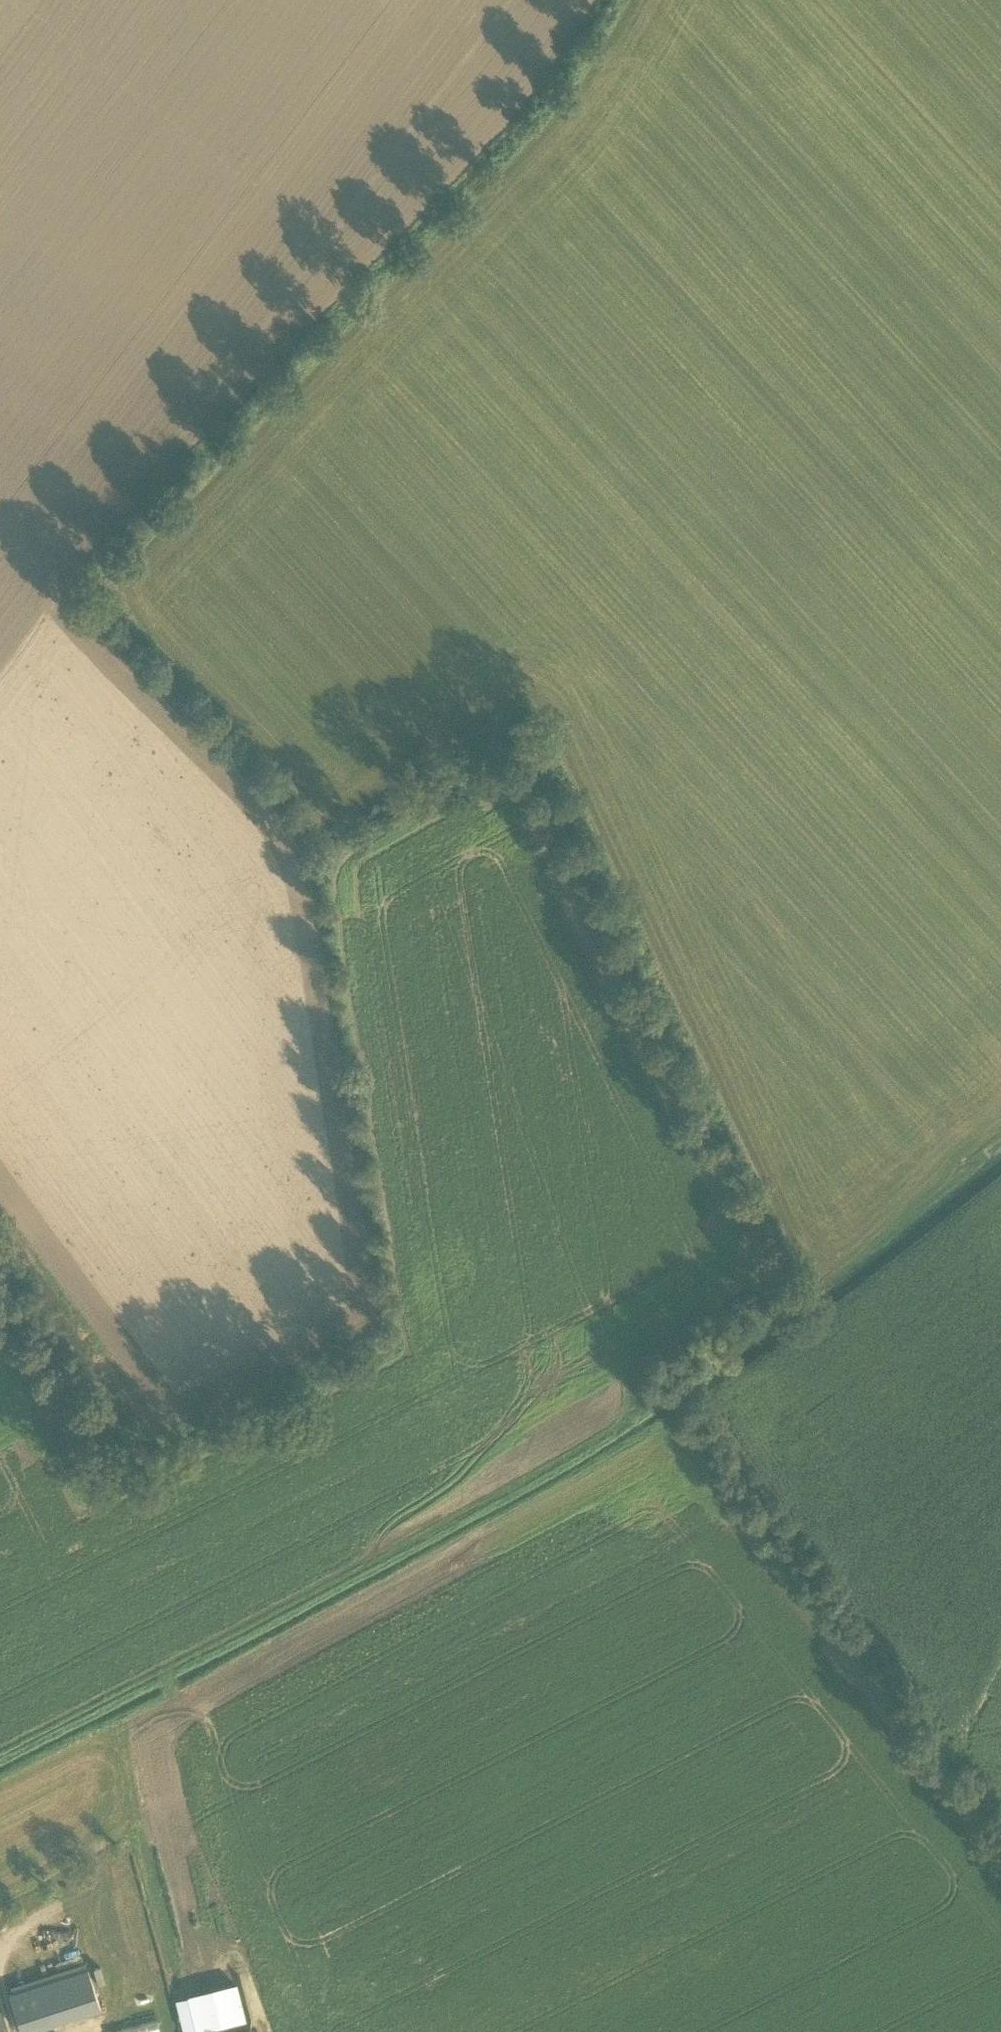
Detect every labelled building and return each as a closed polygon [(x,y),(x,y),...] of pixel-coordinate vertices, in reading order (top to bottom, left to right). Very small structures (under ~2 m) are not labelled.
[(101,2010),(88,1968),(9,1992),(22,2031),(29,2031),(101,2010)]
